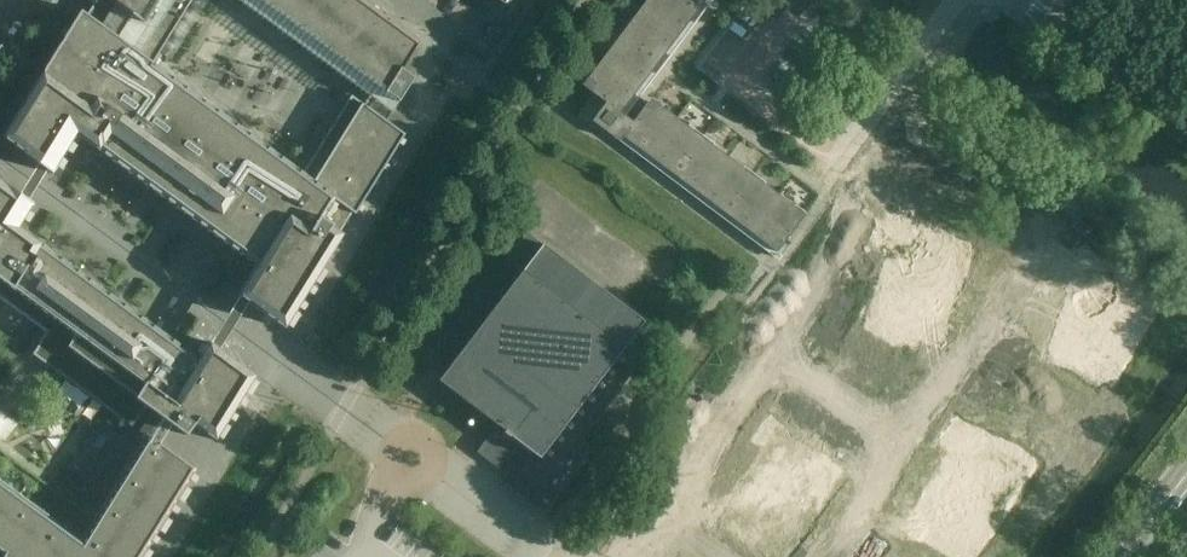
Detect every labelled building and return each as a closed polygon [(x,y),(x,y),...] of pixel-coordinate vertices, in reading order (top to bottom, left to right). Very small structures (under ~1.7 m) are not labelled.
[(231,328),(247,302),(261,313),(283,329),(341,234),(337,232),(350,212),(353,214),(403,134),(385,120),(350,95),(301,173),(152,62),(191,0),(95,0),(85,15),(79,10),(0,137),(22,153),(23,153),(23,154),(36,164),(27,179),(36,185),(45,170),(50,174),(75,134),(254,265),(236,295),(238,296),(222,321),(231,328)] [(301,0),(259,0),(288,21),(301,0)] [(348,0),(301,0),(288,21),(320,45),(348,0)] [(385,16),(362,0),(348,0),(320,45),(352,69),(385,16)] [(640,6),(683,38),(702,13),(685,0),(645,0),(640,6)] [(702,13),(702,12),(711,0),(685,0),(702,13)] [(640,6),(621,32),(663,64),(683,38),(640,6)] [(385,16),(352,69),(379,89),(397,102),(412,77),(400,69),(418,41),(385,16)] [(621,32),(601,58),(643,90),(645,88),(657,72),(663,64),(621,32)] [(596,77),(587,89),(593,93),(625,115),(643,90),(601,58),(591,73),(596,77)] [(593,93),(576,115),(602,135),(606,130),(618,140),(633,121),(632,121),(625,115),(593,93)] [(633,121),(618,140),(620,141),(645,159),(676,118),(662,107),(659,111),(647,102),(633,121)] [(676,118),(645,159),(671,179),(702,137),(677,118),(676,118)] [(696,198),(727,157),(702,137),(671,179),(696,198)] [(721,217),(752,175),(727,157),(696,198),(721,217)] [(752,175),(721,217),(745,235),(777,194),(752,175)] [(27,179),(18,194),(4,184),(3,185),(3,184),(0,182),(0,298),(33,323),(36,325),(38,326),(46,331),(32,354),(117,417),(118,415),(132,393),(140,399),(138,402),(146,407),(161,418),(155,427),(164,434),(170,425),(185,436),(192,424),(214,440),(254,376),(218,349),(231,328),(222,321),(209,343),(207,341),(197,358),(17,227),(31,204),(27,200),(36,185),(27,179)] [(777,194),(745,235),(773,256),(801,218),(789,209),(792,205),(777,194)] [(884,254),(859,335),(939,360),(975,243),(895,218),(875,212),(864,248),(884,254)] [(526,232),(433,354),(448,366),(438,380),(497,424),(476,451),(506,474),(501,481),(543,513),(591,451),(579,442),(661,334),(526,232)] [(1072,289),(1030,363),(1107,406),(1167,299),(1091,256),(1077,247),(1058,281),(1072,289)] [(896,531),(936,556),(984,556),(1043,466),(970,418),(956,409),(932,445),(946,454),(896,531)] [(708,521),(756,556),(791,556),(852,475),(781,423),(768,413),(746,443),(759,453),(708,521)] [(1,556),(141,556),(195,470),(158,443),(164,434),(155,427),(149,437),(145,434),(96,514),(80,539),(56,521),(50,516),(26,499),(20,495),(0,480),(0,556),(1,556)]
